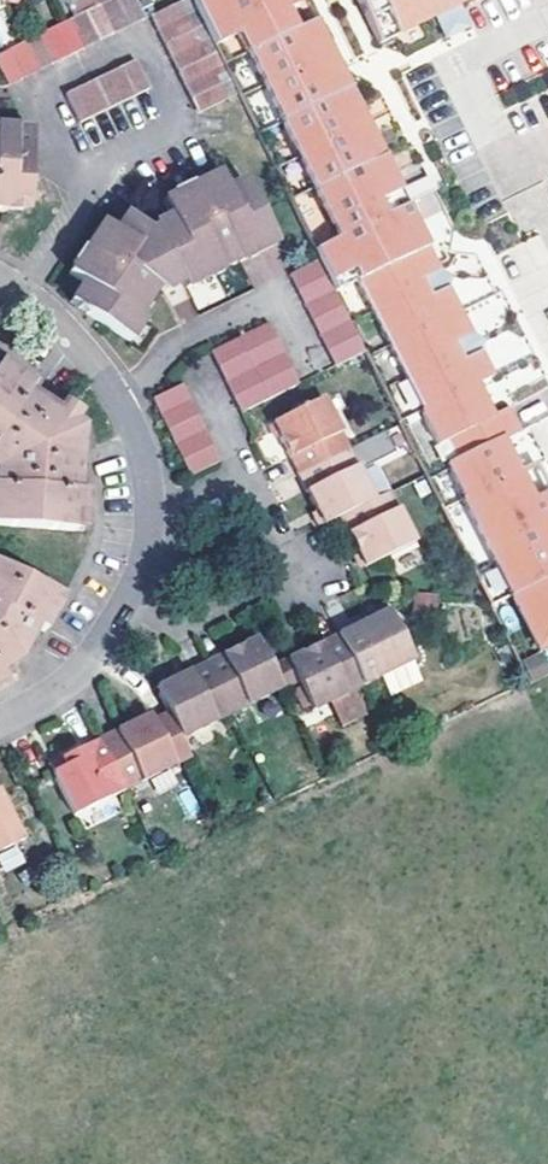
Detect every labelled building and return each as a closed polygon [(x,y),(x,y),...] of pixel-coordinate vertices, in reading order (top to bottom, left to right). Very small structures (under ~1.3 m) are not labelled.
[(103,5),(117,34),(133,27),(120,0),(114,0),(103,5)] [(133,27),(147,19),(138,0),(120,0),(133,27)] [(149,19),(196,116),(237,95),(190,0),(186,0),(149,19)] [(237,95),(244,110),(256,134),(346,88),(333,60),(317,68),(309,52),(325,44),(312,17),(291,28),(283,11),(294,5),(294,0),(190,0),(237,95)] [(378,47),(472,0),(355,0),(378,47)] [(99,7),(88,12),(102,41),(117,34),(103,5),(99,7)] [(88,12),(73,20),(87,49),(102,41),(88,12)] [(61,26),(57,27),(71,56),(87,49),(73,20),(61,26)] [(57,27),(42,35),(56,63),(71,56),(57,27)] [(42,35),(28,42),(42,70),(56,63),(42,35)] [(22,45),(12,50),(27,77),(42,70),(28,42),(22,45)] [(12,50),(0,56),(0,61),(11,85),(27,77),(12,50)] [(137,61),(68,96),(82,125),(152,90),(137,61)] [(331,238),(311,247),(318,262),(334,294),(425,248),(425,246),(406,209),(398,192),(393,182),(386,166),(369,134),(351,142),(343,127),(361,118),(348,91),(275,127),(331,238)] [(0,131),(0,213),(4,213),(5,203),(26,204),(31,133),(0,131)] [(409,155),(386,166),(393,182),(416,169),(409,155)] [(398,192),(406,209),(458,184),(450,167),(398,192)] [(239,264),(273,247),(239,178),(223,187),(215,173),(159,202),(165,216),(150,223),(152,228),(142,233),(117,218),(107,232),(97,227),(63,278),(74,284),(64,300),(127,341),(141,320),(135,316),(153,289),(162,293),(180,284),(182,288),(219,270),(218,269),(237,260),(239,264)] [(26,214),(26,204),(5,203),(4,213),(26,214)] [(439,507),(486,604),(487,605),(507,596),(532,649),(547,641),(547,531),(546,527),(547,526),(547,503),(529,464),(513,471),(501,447),(516,439),(505,418),(489,425),(488,420),(472,387),(489,379),(479,358),(461,366),(453,351),(471,342),(447,292),(429,301),(421,285),(439,276),(425,248),(334,294),(338,302),(357,293),(419,413),(434,447),(444,442),(453,459),(443,464),(458,498),(439,507)] [(318,262),(288,276),(335,368),(364,354),(338,302),(334,294),(318,262)] [(297,387),(267,326),(238,339),(269,400),(297,387)] [(484,340),(493,367),(529,355),(520,328),(484,340)] [(269,400),(238,339),(210,353),(240,413),(269,400)] [(17,373),(1,361),(0,362),(0,370),(12,379),(17,373)] [(73,421),(56,409),(29,390),(32,383),(17,373),(12,379),(0,370),(0,524),(73,530),(74,508),(85,509),(86,491),(76,491),(81,426),(73,421)] [(218,462),(180,387),(150,401),(188,477),(218,462)] [(272,424),(297,473),(348,448),(325,399),(272,424)] [(61,402),(56,409),(73,421),(78,414),(61,402)] [(348,448),(297,473),(322,524),(338,516),(373,498),(348,448)] [(414,542),(390,491),(373,498),(338,516),(364,567),(414,542)] [(83,531),(85,509),(74,508),(73,530),(83,531)] [(51,613),(44,610),(54,590),(0,563),(0,671),(18,659),(36,625),(43,628),(51,613)] [(61,594),(54,590),(44,610),(51,613),(61,594)] [(388,610),(334,636),(360,688),(413,661),(388,610)] [(280,693),(298,684),(311,712),(360,688),(334,636),(286,659),(267,668),(279,692),(280,693)] [(254,641),(203,666),(228,717),(279,692),(267,668),(254,641)] [(524,658),(532,678),(547,672),(547,666),(543,651),(524,658)] [(165,716),(178,742),(228,717),(203,666),(153,691),(165,716)] [(145,717),(96,741),(121,793),(187,760),(178,742),(165,716),(149,724),(145,717)] [(72,818),(121,793),(96,741),(58,760),(62,769),(51,775),(72,818)] [(47,766),(51,775),(62,769),(58,760),(47,766)] [(24,840),(0,790),(0,852),(24,840)]
